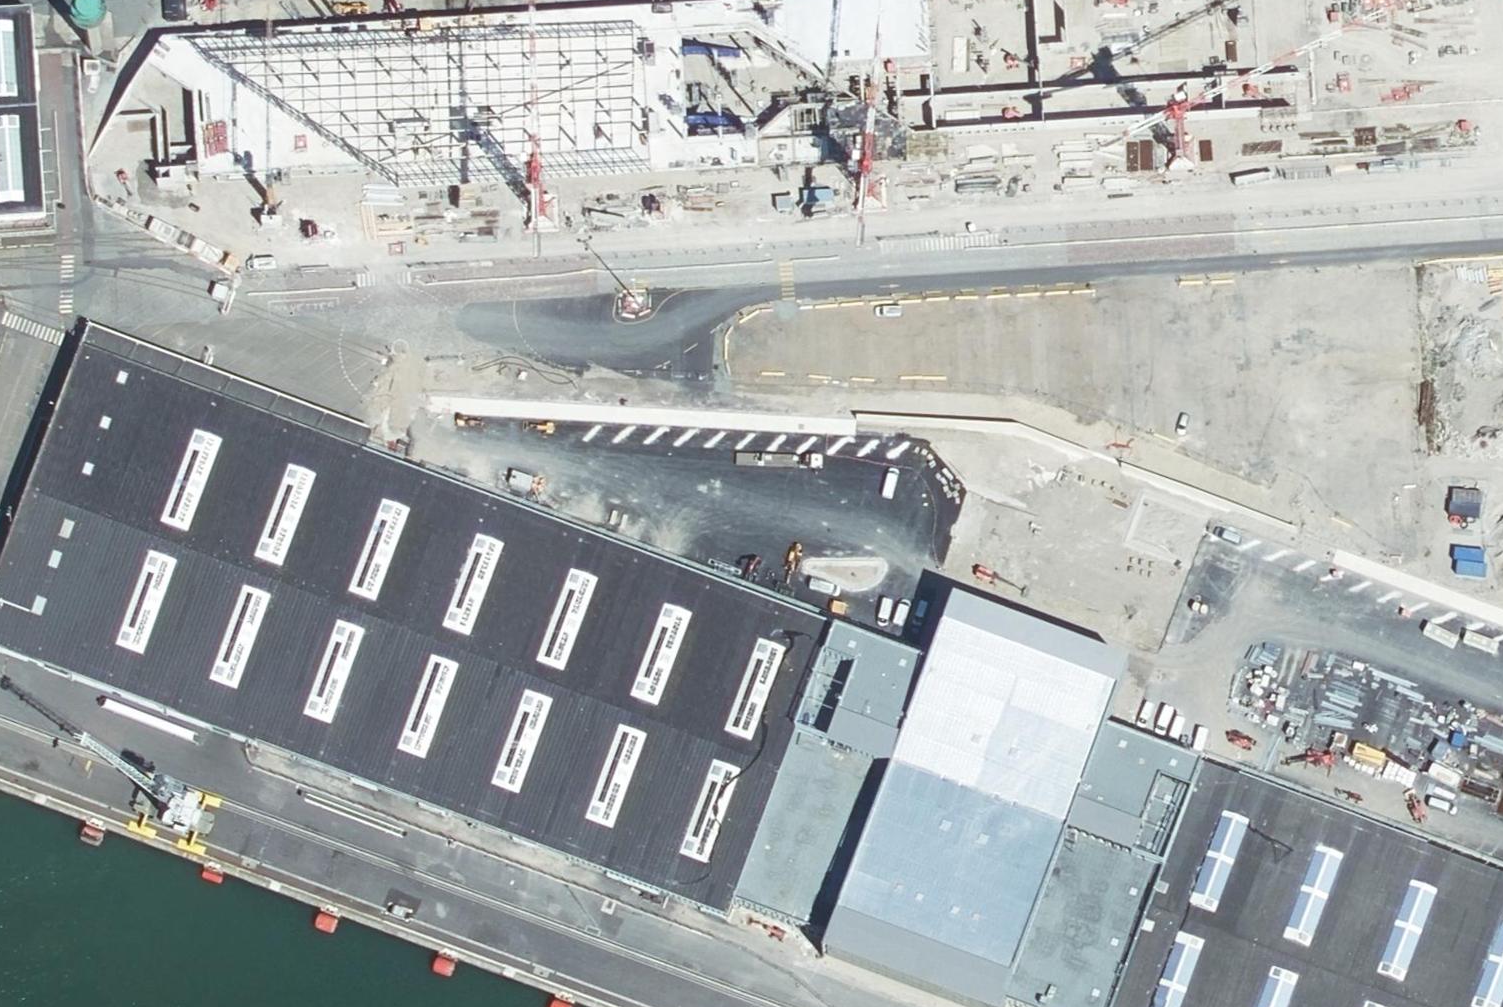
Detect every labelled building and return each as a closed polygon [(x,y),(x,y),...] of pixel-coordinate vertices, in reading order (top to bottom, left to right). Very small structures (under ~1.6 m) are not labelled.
[(165,44),(174,210),(842,160),(835,71),(930,62),(927,0),(839,0),(165,44)] [(0,13),(0,223),(50,220),(40,71),(40,53),(37,11),(0,13)] [(84,346),(8,559),(0,581),(0,646),(826,950),(932,660),(84,346)] [(975,1006),(1007,1006),(1111,726),(1129,672),(954,604),(932,660),(826,950),(975,1006)] [(1111,726),(1007,1006),(1502,1006),(1502,871),(1111,726)]
